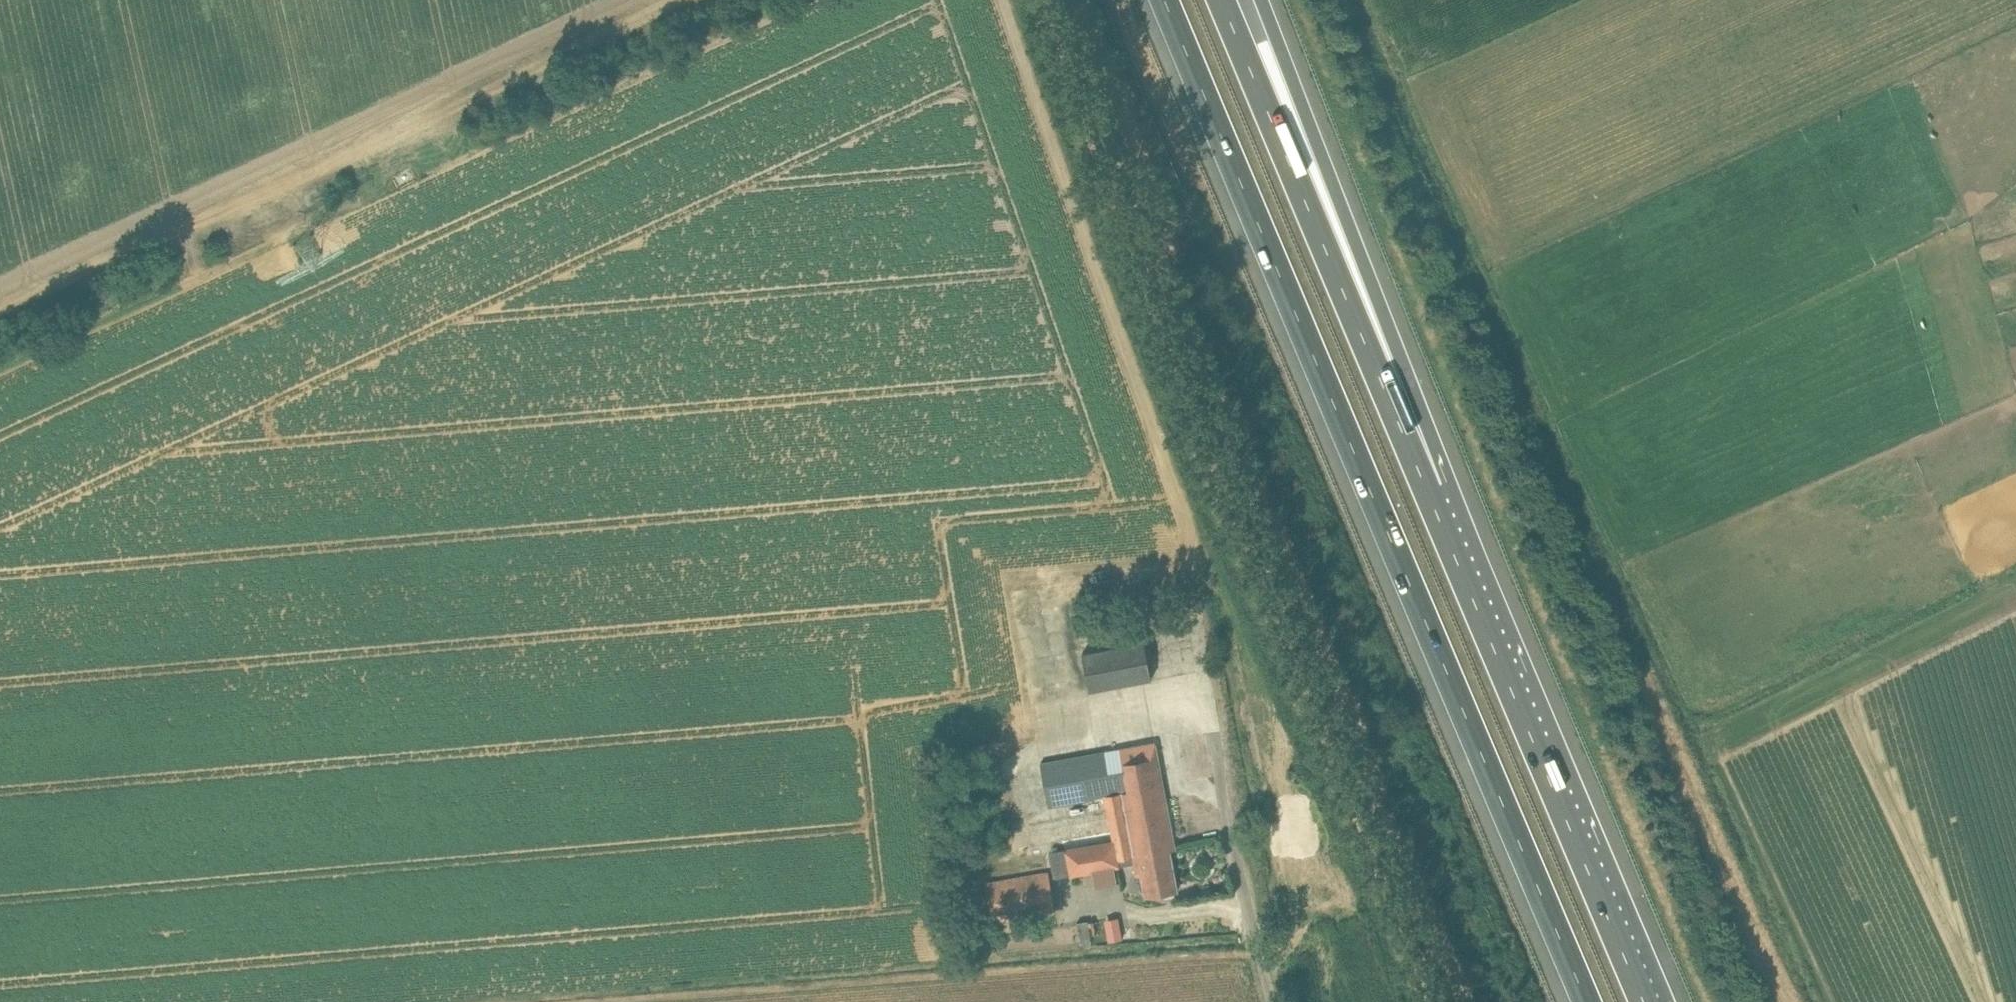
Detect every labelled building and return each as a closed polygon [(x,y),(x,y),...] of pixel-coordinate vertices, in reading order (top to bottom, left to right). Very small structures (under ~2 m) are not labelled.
[(1084,651),(1091,689),(1152,677),(1145,640),(1084,651)] [(1049,853),(1054,879),(1133,864),(1135,877),(1140,876),(1144,896),(1178,890),(1170,849),(1176,848),(1156,742),(1040,764),(1049,808),(1105,797),(1113,841),(1049,853)] [(987,885),(994,925),(1058,914),(1051,874),(987,885)] [(1121,914),(1107,915),(1108,939),(1123,938),(1121,914)] [(1089,919),(1079,920),(1083,942),(1093,940),(1089,919)]
